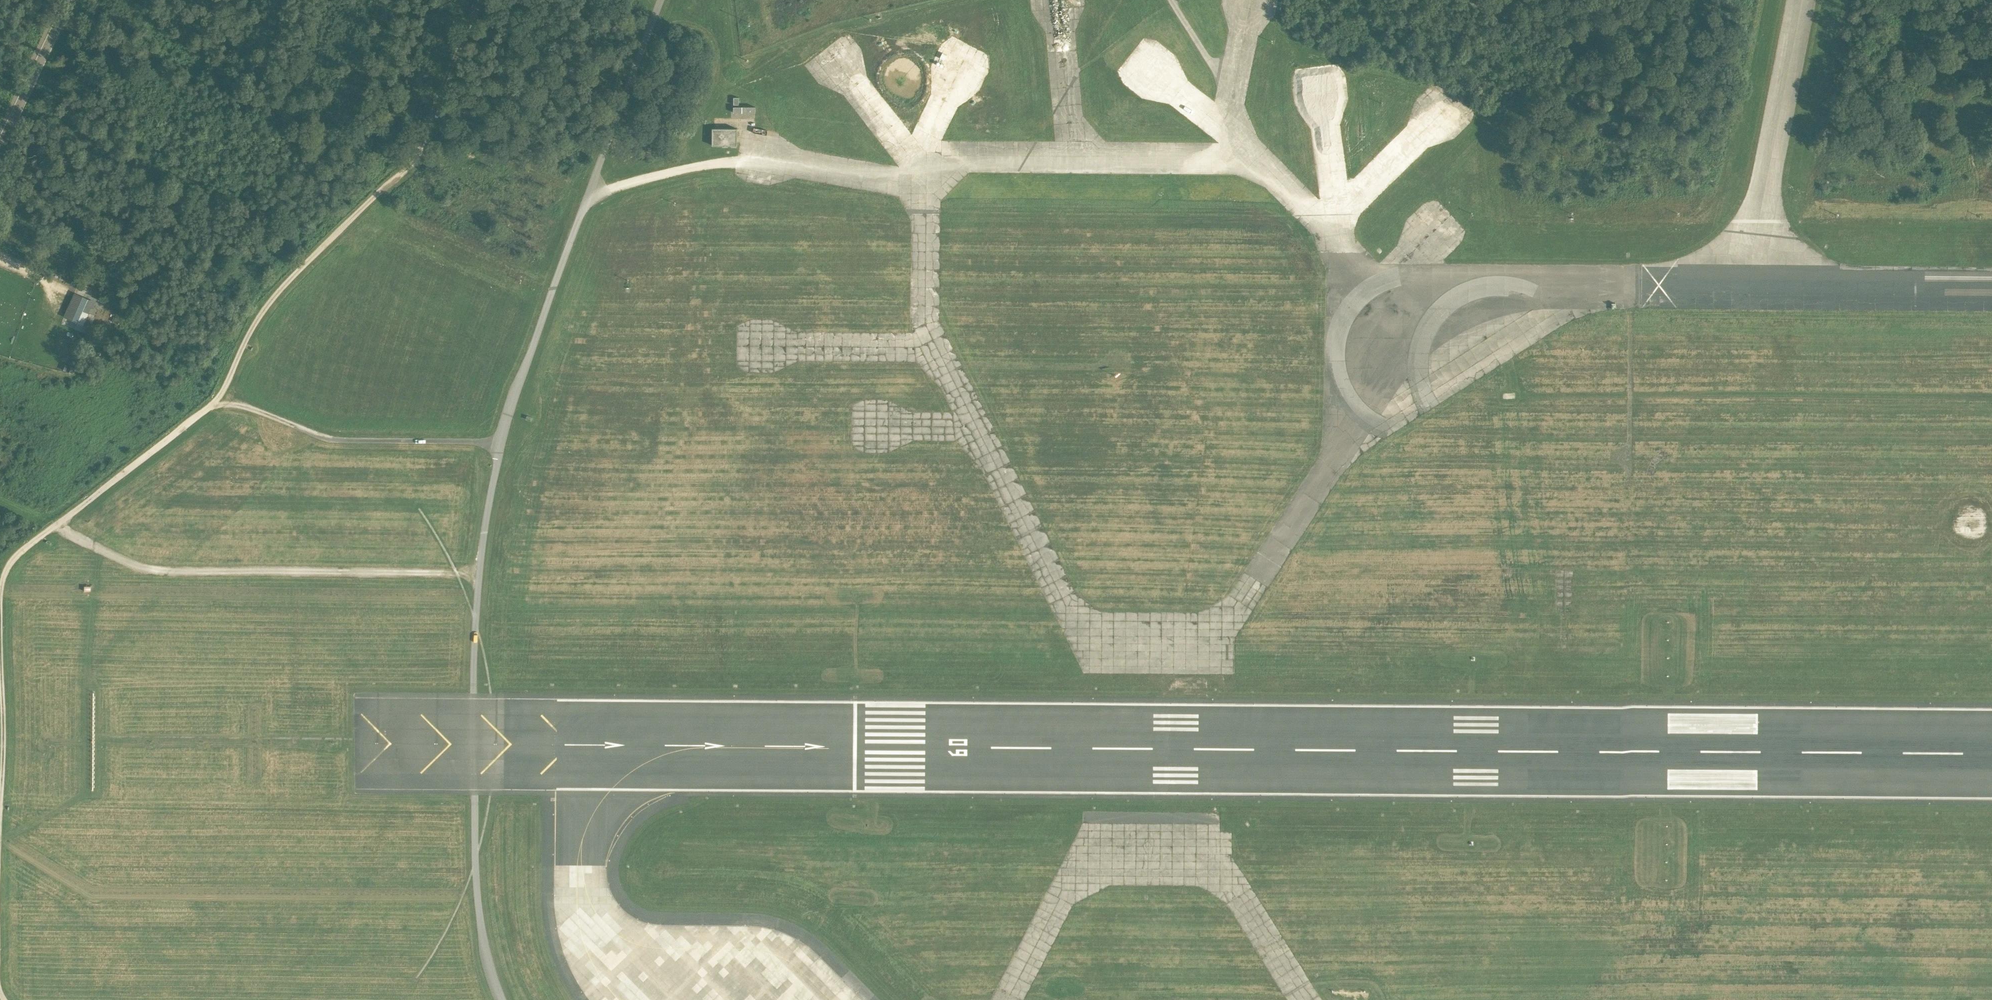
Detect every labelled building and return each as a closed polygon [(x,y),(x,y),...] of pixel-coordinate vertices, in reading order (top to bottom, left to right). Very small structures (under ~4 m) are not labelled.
[(736,128),(712,128),(712,145),(736,145),(736,128)] [(75,298),(66,316),(73,319),(81,301),(75,298)] [(81,301),(73,319),(83,323),(91,305),(93,306),(94,302),(90,300),(89,304),(81,301)] [(98,316),(100,307),(94,305),(92,314),(98,316)] [(620,995),(615,987),(611,982),(608,984),(605,979),(600,982),(610,999),(612,999),(620,995)]
